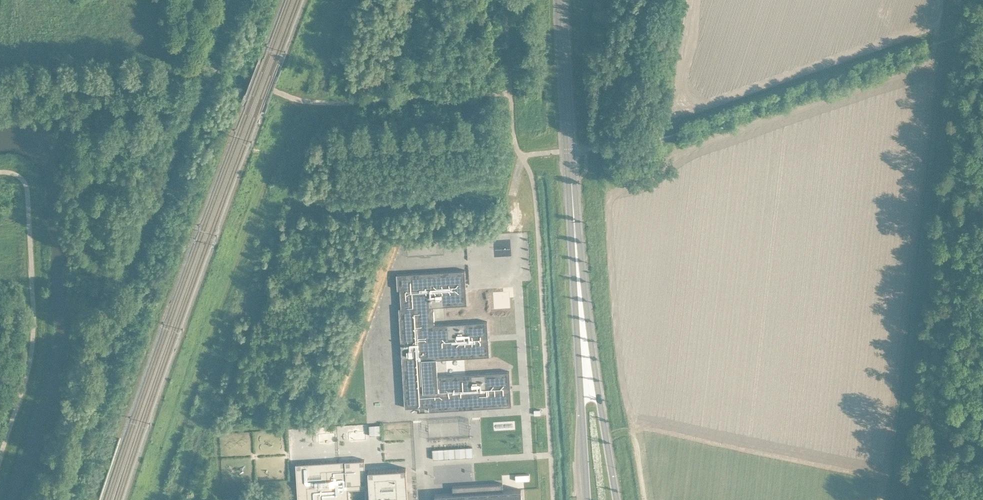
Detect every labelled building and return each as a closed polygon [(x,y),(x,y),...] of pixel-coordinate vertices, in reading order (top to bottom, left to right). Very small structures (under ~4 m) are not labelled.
[(467,275),(399,279),(400,295),(403,295),(404,313),(401,313),(407,413),(431,411),(432,416),(514,411),(512,377),(440,381),(439,365),(492,361),(490,327),(437,330),(436,312),(469,310),(467,275)] [(371,431),(372,441),(384,440),(383,430),(371,431)] [(300,499),(410,499),(409,473),(371,476),(371,477),(368,477),(367,465),(298,469),(300,499)] [(505,489),(455,492),(455,499),(437,499),(524,499),(524,495),(506,496),(505,489)]
